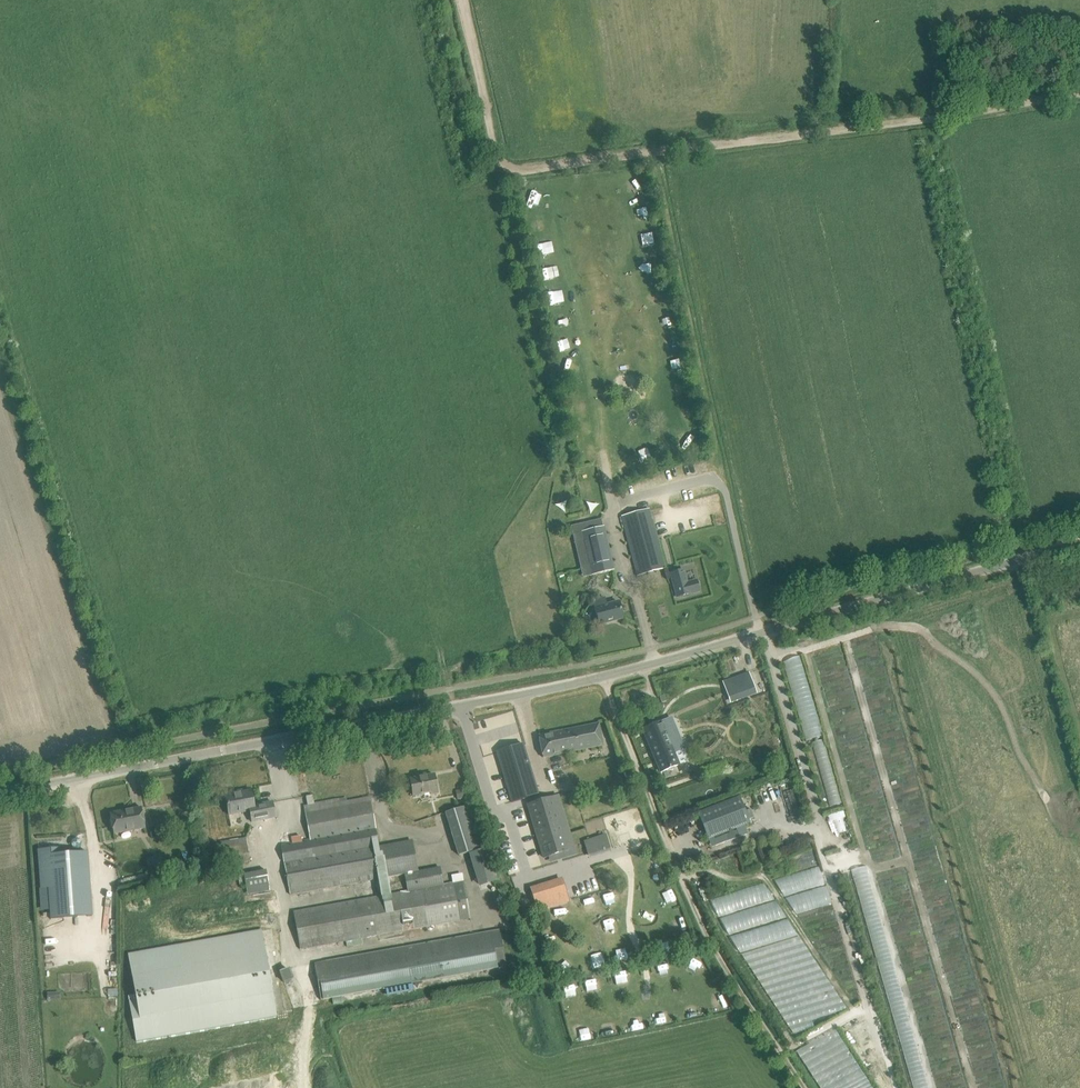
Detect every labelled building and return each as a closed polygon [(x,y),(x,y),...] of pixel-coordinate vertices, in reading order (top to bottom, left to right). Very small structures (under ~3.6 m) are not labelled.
[(643,206),(632,208),(634,219),(646,217),(643,206)] [(539,216),(530,218),(533,227),(541,224),(539,216)] [(646,233),(637,231),(635,245),(644,246),(646,233)] [(538,251),(548,248),(545,239),(535,242),(538,251)] [(641,260),(636,272),(647,276),(652,264),(641,260)] [(557,263),(542,266),(544,278),(559,275),(557,263)] [(549,304),(560,301),(558,292),(547,295),(549,304)] [(660,314),(661,328),(672,327),(670,313),(660,314)] [(563,315),(552,317),(554,328),(565,326),(563,315)] [(668,349),(678,346),(676,338),(665,341),(668,349)] [(559,352),(569,351),(569,340),(558,340),(559,352)] [(572,398),(574,408),(583,406),(581,397),(572,398)] [(579,421),(580,427),(581,427),(581,431),(590,430),(588,420),(579,421)] [(686,430),(677,438),(684,446),(693,437),(686,430)] [(626,459),(617,462),(620,472),(630,468),(626,459)] [(649,508),(622,516),(635,568),(638,576),(665,569),(664,566),(650,510),(649,508)] [(603,526),(579,532),(586,562),(589,575),(613,570),(603,526)] [(684,570),(671,574),(677,597),(690,594),(687,583),(684,570)] [(593,601),(596,613),(599,624),(623,618),(620,607),(619,602),(606,605),(604,598),(593,601)] [(806,740),(824,735),(802,654),(784,659),(806,740)] [(748,673),(723,682),(730,700),(755,691),(748,673)] [(662,721),(643,729),(661,772),(686,762),(686,763),(687,762),(687,761),(689,760),(684,750),(684,749),(681,751),(680,748),(680,749),(668,719),(662,721)] [(603,744),(598,723),(563,730),(539,735),(541,746),(543,756),(564,752),(564,753),(592,747),(603,744)] [(496,751),(512,802),(537,794),(522,743),(496,751)] [(598,777),(601,788),(624,781),(620,770),(598,777)] [(410,779),(413,796),(430,793),(430,795),(438,794),(434,774),(410,779)] [(465,789),(457,790),(458,798),(466,797),(465,789)] [(259,808),(255,809),(251,791),(235,794),(234,792),(225,794),(229,816),(249,812),(251,823),(276,818),(272,802),(258,805),(259,808)] [(312,795),(306,796),(307,805),(304,805),(306,816),(310,839),(301,840),(301,836),(294,837),(295,841),(281,844),(285,863),(289,890),(290,895),(404,874),(408,891),(293,912),(300,949),(404,930),(405,936),(415,934),(414,928),(427,926),(470,918),(463,880),(444,884),(440,866),(418,870),(413,839),(379,845),(376,828),(375,829),(372,808),(370,797),(338,803),(337,799),(314,804),(312,795)] [(568,850),(552,797),(527,805),(544,858),(568,850)] [(740,797),(697,813),(707,839),(734,828),(735,831),(723,835),(725,841),(747,833),(744,825),(750,822),(749,821),(745,811),(740,797)] [(480,849),(467,806),(446,812),(459,855),(480,849)] [(110,813),(112,824),(114,834),(145,828),(141,807),(110,813)] [(583,841),(588,856),(610,849),(606,834),(583,841)] [(214,852),(217,866),(250,860),(247,846),(221,851),(214,852)] [(63,847),(38,849),(40,887),(48,887),(51,919),(92,916),(87,852),(64,853),(63,847)] [(147,865),(160,862),(159,855),(146,858),(147,865)] [(159,863),(146,866),(148,872),(161,869),(159,863)] [(247,870),(246,864),(237,865),(238,872),(247,870)] [(779,876),(790,915),(831,903),(820,864),(779,876)] [(867,865),(853,868),(873,956),(887,953),(867,865)] [(243,874),(247,895),(270,891),(266,870),(243,874)] [(561,877),(529,886),(536,911),(568,901),(561,877)] [(730,953),(788,940),(775,881),(717,894),(730,953)] [(615,891),(607,892),(608,902),(617,901),(615,891)] [(586,910),(597,907),(594,896),(583,899),(586,910)] [(673,922),(677,932),(688,929),(684,918),(673,922)] [(613,919),(605,920),(607,929),(615,928),(613,919)] [(135,994),(128,996),(136,1041),(277,1016),(261,929),(128,953),(135,994)] [(500,929),(314,963),(321,1000),(331,998),(340,997),(385,988),(411,984),(412,989),(422,987),(421,982),(506,967),(500,929)] [(590,963),(599,963),(598,954),(590,955),(590,963)] [(701,959),(691,964),(696,974),(706,969),(701,959)] [(279,971),(284,983),(294,979),(290,968),(279,971)] [(615,974),(617,985),(627,984),(625,973),(615,974)] [(574,984),(563,985),(564,996),(575,994),(574,984)] [(721,990),(710,995),(714,1007),(726,1003),(721,990)] [(686,1013),(696,1010),(694,1001),(684,1004),(686,1013)] [(657,1022),(667,1021),(666,1011),(657,1012),(657,1022)] [(612,1025),(604,1025),(605,1035),(612,1034),(612,1025)] [(799,1048),(820,1087),(872,1087),(839,1027),(799,1048)]
